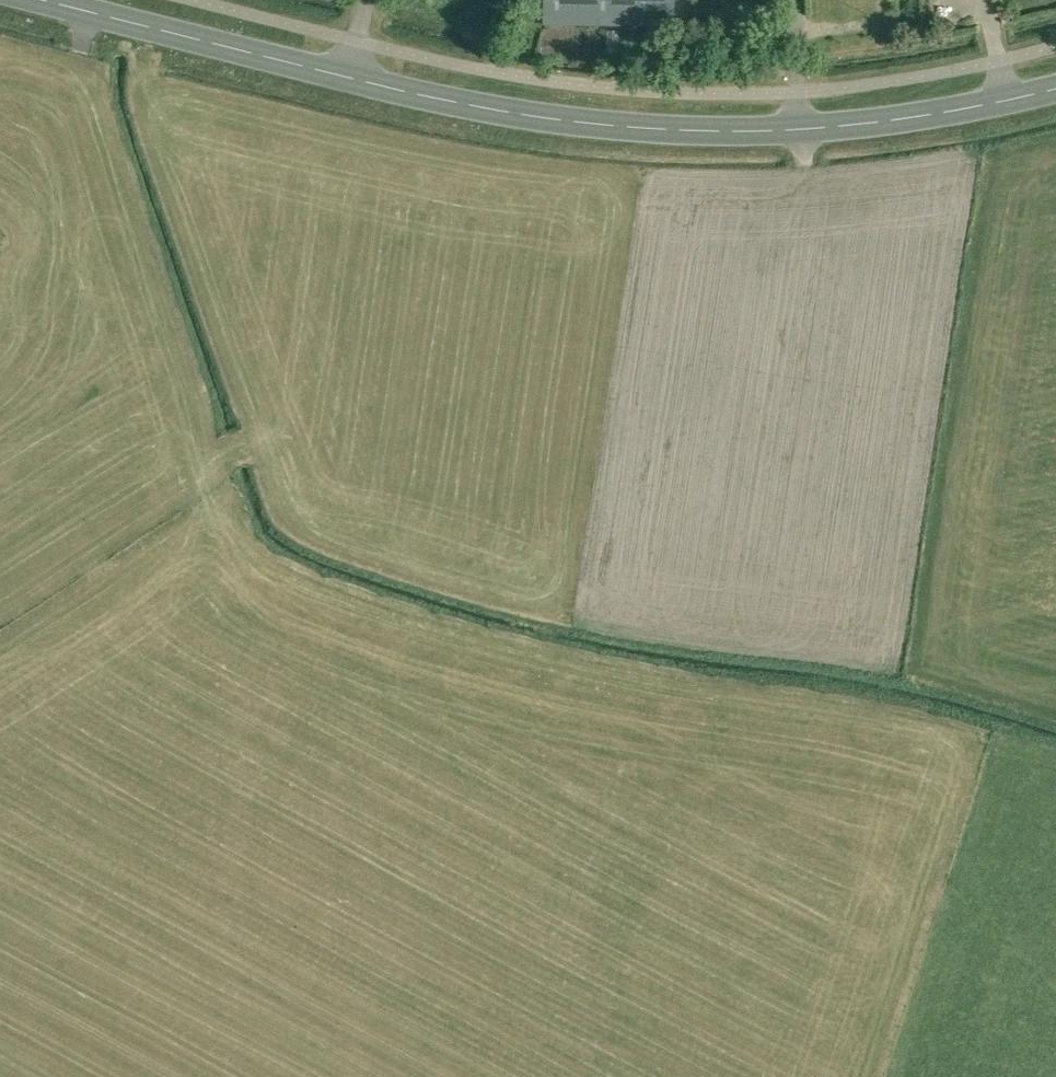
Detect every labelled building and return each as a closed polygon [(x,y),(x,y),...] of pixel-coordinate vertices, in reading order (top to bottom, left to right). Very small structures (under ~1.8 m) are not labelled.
[(674,0),(544,0),(543,23),(674,25),(674,0)]
